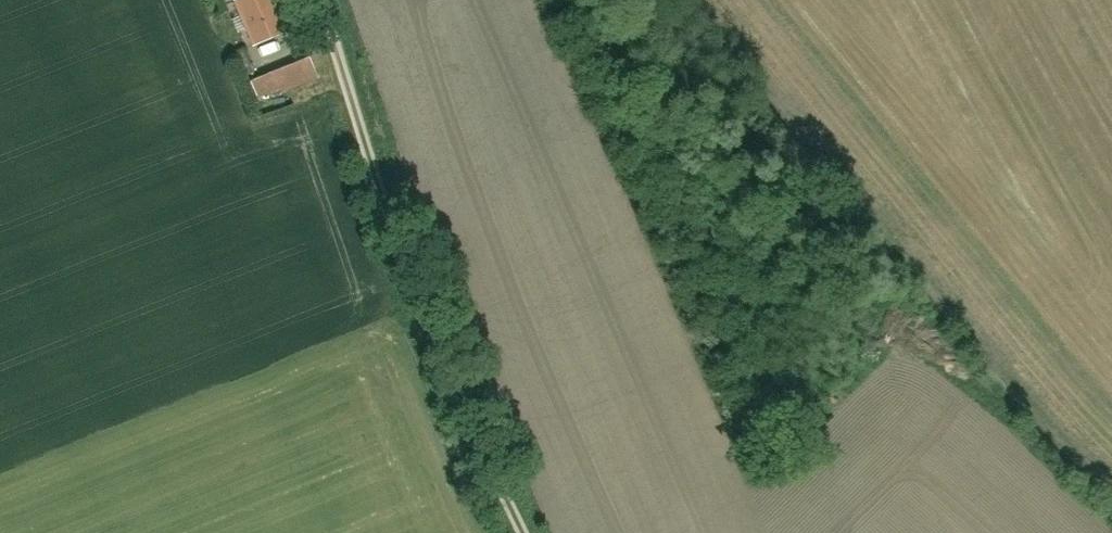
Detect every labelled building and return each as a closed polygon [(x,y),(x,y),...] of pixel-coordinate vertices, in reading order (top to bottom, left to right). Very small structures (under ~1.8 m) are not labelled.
[(233,4),(252,47),(290,30),(276,0),(242,0),(233,4)] [(249,72),(260,103),(317,84),(307,53),(249,72)]
